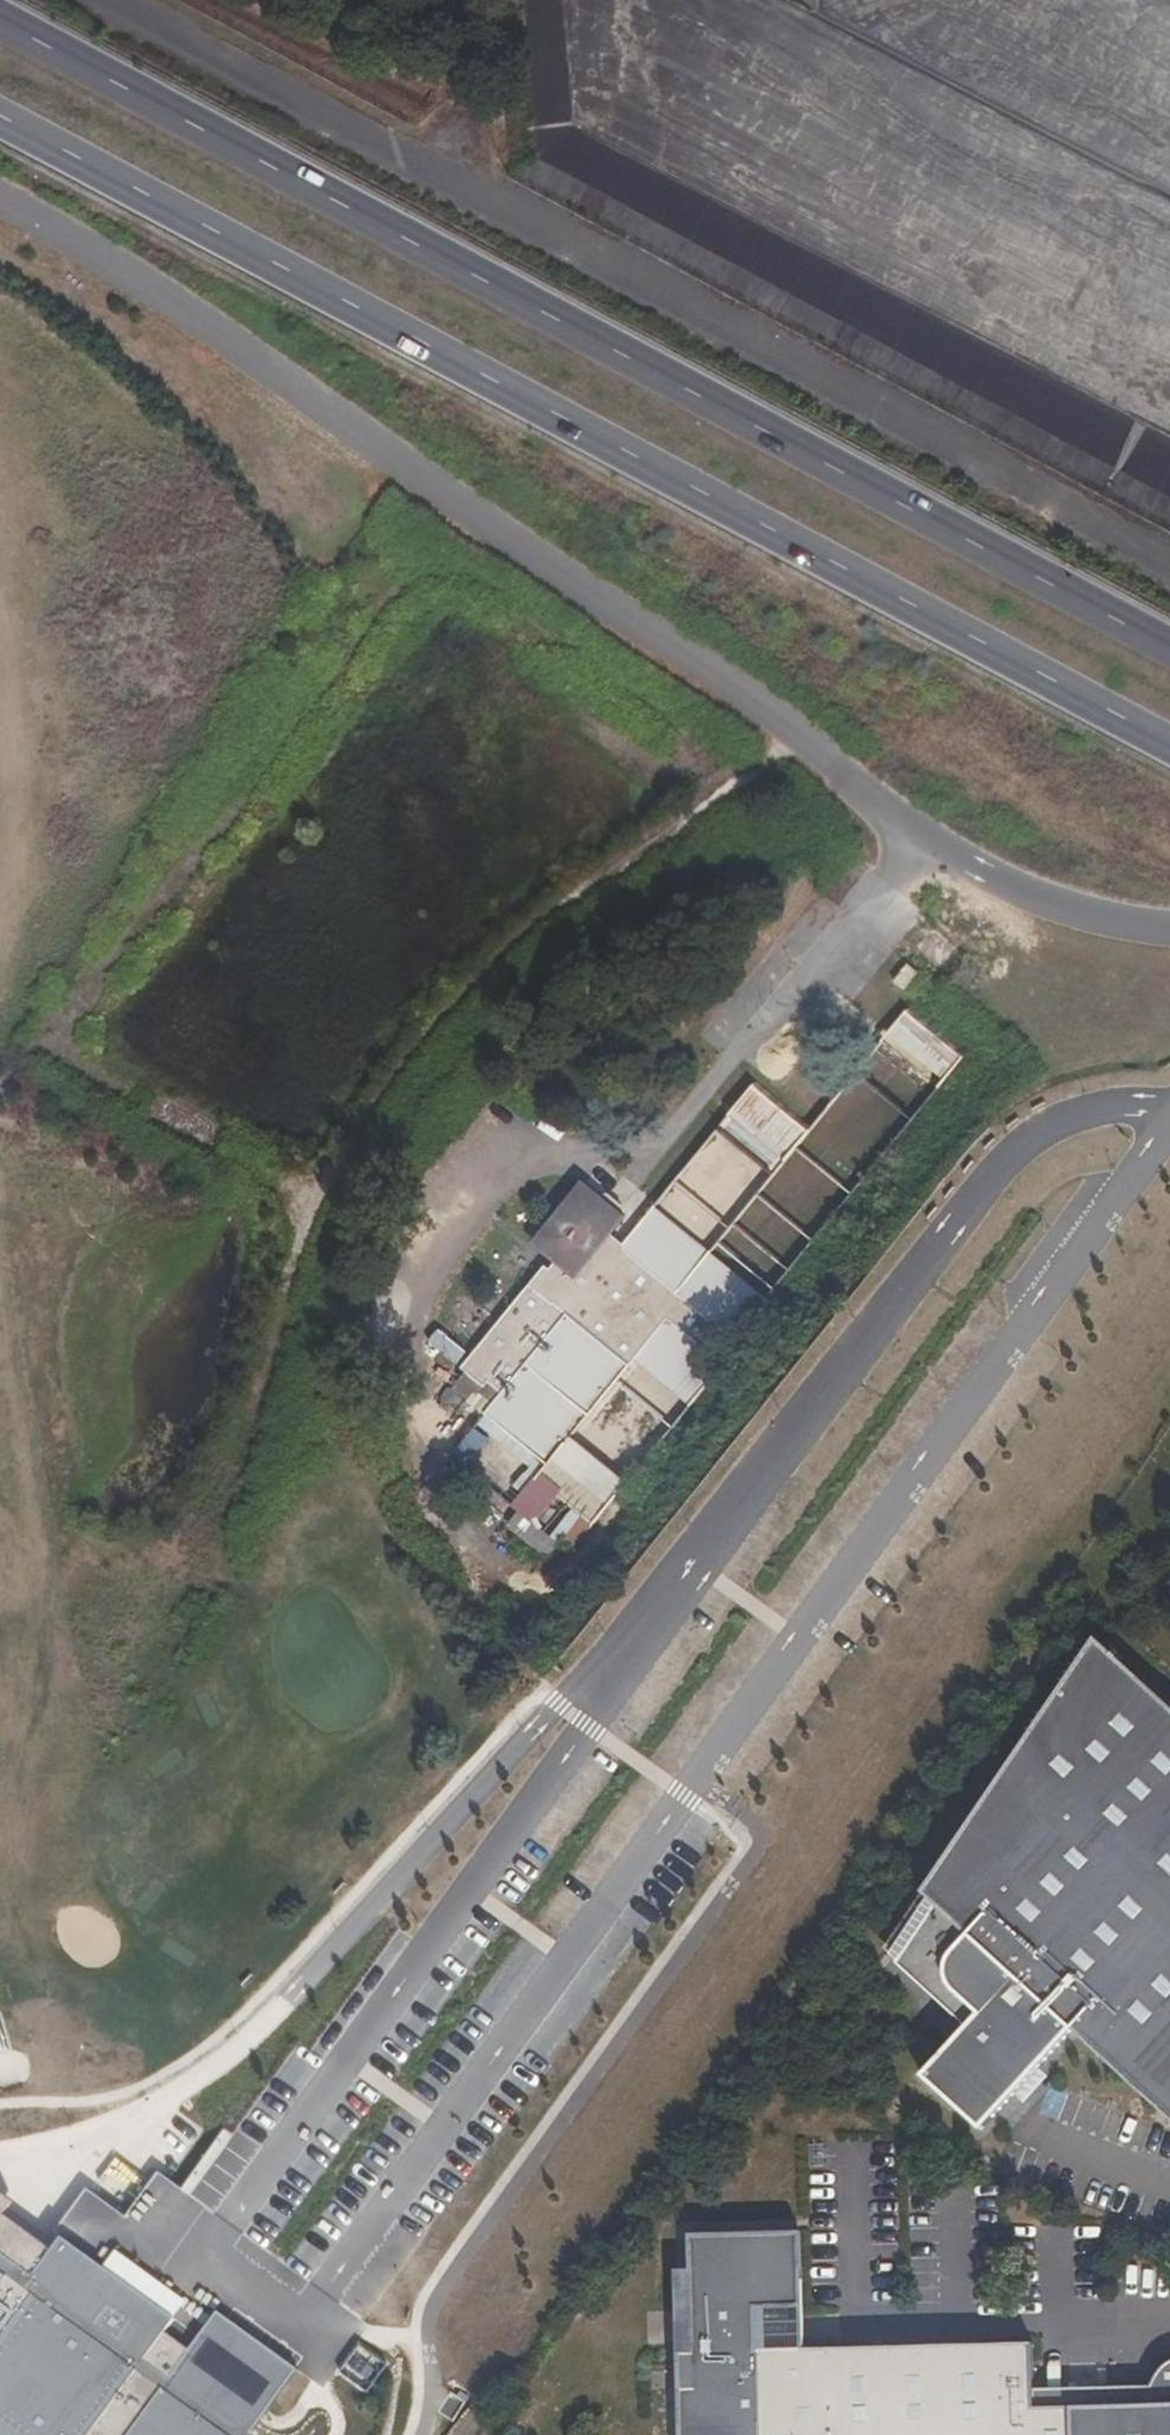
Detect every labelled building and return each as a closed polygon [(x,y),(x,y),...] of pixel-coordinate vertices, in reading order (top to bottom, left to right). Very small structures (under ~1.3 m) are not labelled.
[(937,1083),(961,1058),(912,1011),(888,1036),(937,1083)] [(804,1143),(708,1264),(652,1220),(634,1243),(619,1231),(632,1215),(591,1183),(544,1242),(559,1254),(471,1366),(501,1391),(486,1409),(556,1463),(539,1484),(594,1527),(862,1188),(804,1143)] [(1098,1638),(926,1895),(948,1914),(901,1965),(972,2029),(927,2079),(987,2133),(1079,2032),(1169,2114),(1169,1703),(1098,1638)] [(926,1895),(888,1952),(901,1965),(948,1914),(926,1895)] [(0,2024),(0,2084),(17,2081),(7,2023),(0,2024)] [(94,2429),(102,2434),(258,2434),(308,2367),(217,2301),(197,2328),(60,2228),(52,2239),(16,2212),(24,2202),(0,2185),(0,2434),(90,2434),(94,2429)] [(1163,2378),(1155,2392),(1156,2410),(1040,2415),(1040,2396),(1038,2350),(766,2361),(764,2319),(808,2317),(805,2241),(694,2246),(695,2282),(698,2363),(684,2364),(686,2434),(1169,2434),(1169,2370),(1163,2378)] [(698,2363),(695,2282),(680,2282),(684,2364),(698,2363)] [(356,2343),(339,2376),(371,2393),(389,2360),(356,2343)] [(1155,2392),(1040,2396),(1040,2415),(1156,2410),(1155,2392)]
